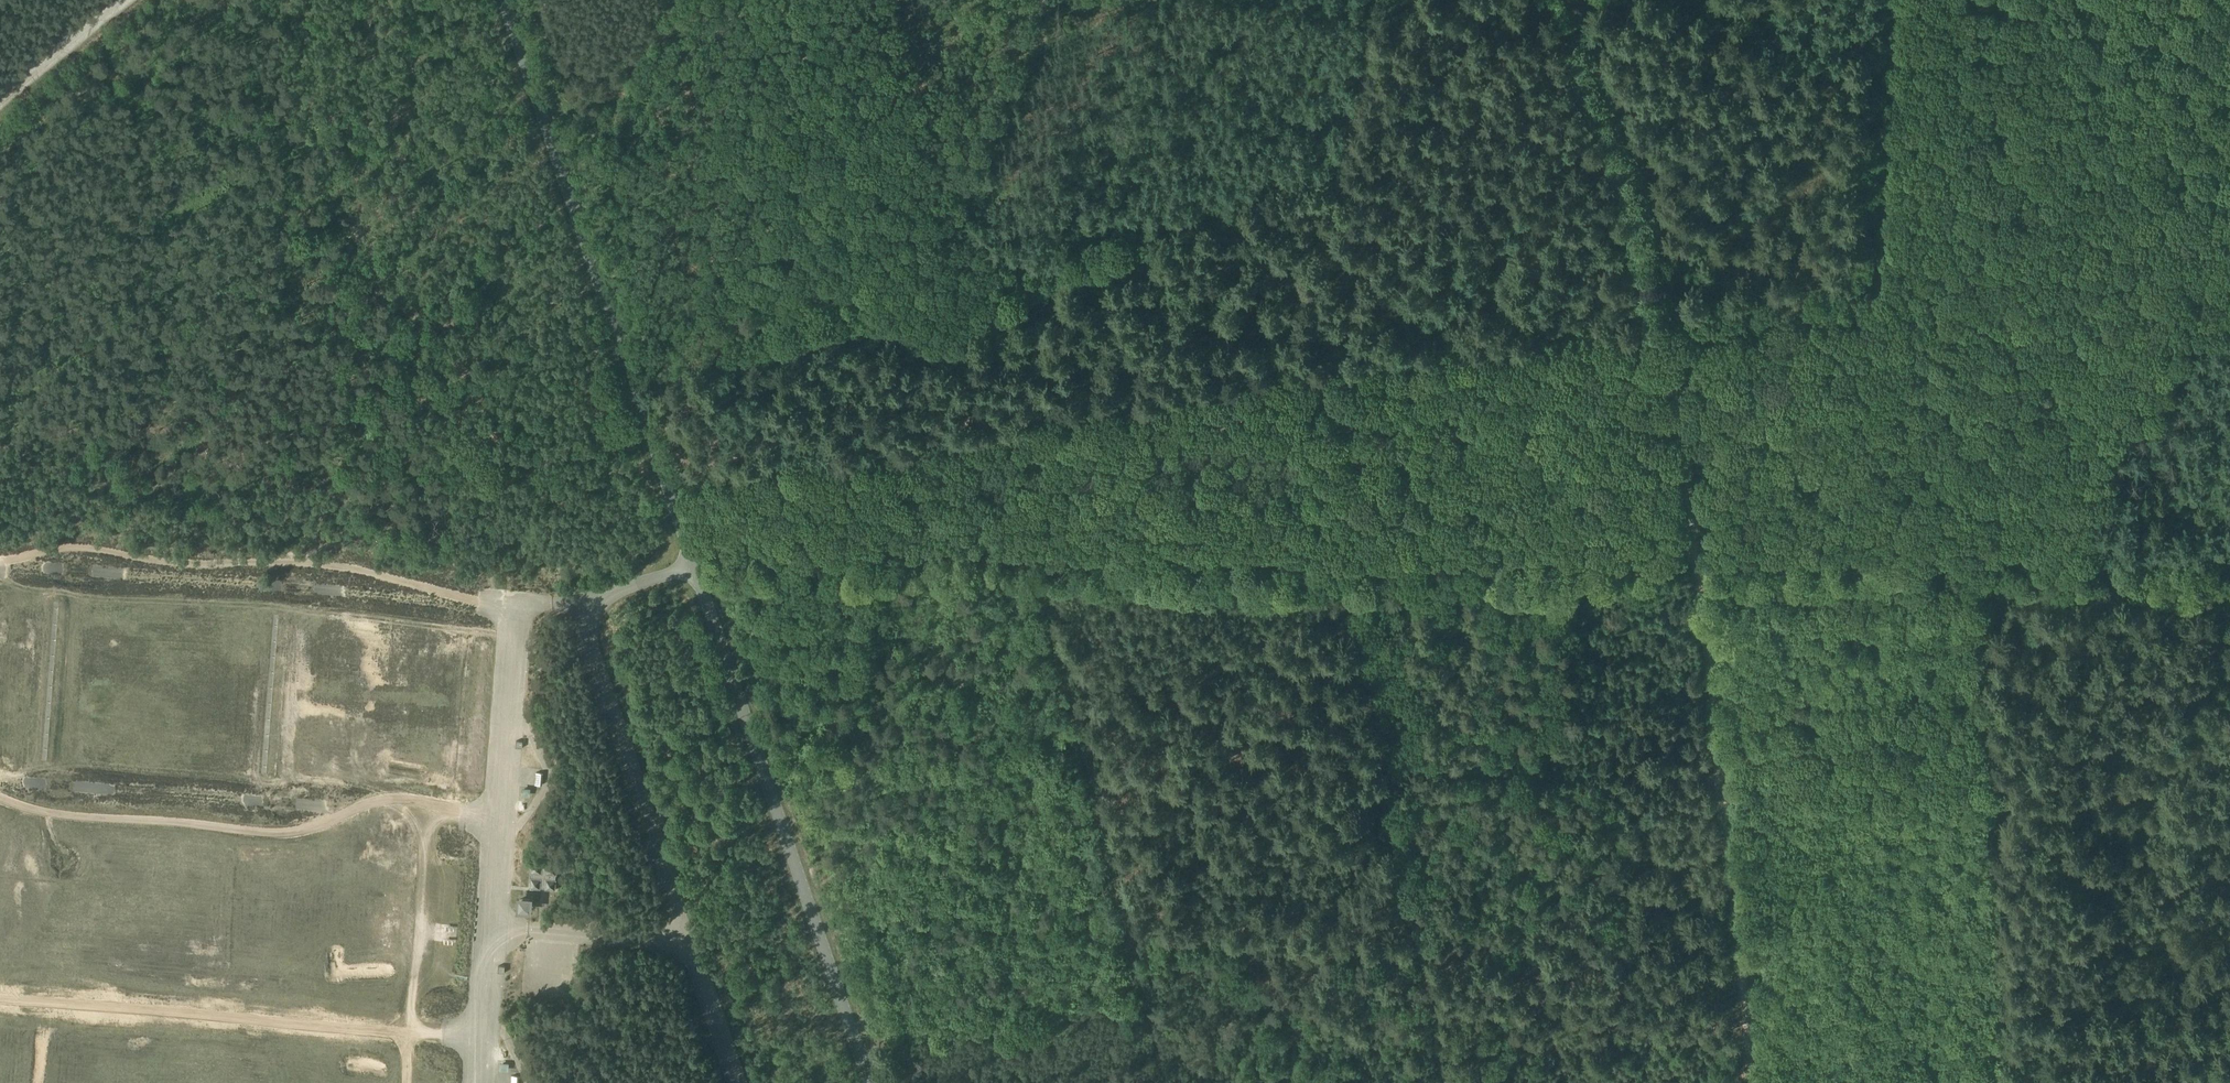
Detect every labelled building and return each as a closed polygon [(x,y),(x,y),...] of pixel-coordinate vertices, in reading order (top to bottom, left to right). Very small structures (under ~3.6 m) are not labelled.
[(532,863),(531,888),(556,889),(557,864),(532,863)] [(518,896),(517,911),(533,911),(533,896),(518,896)]
